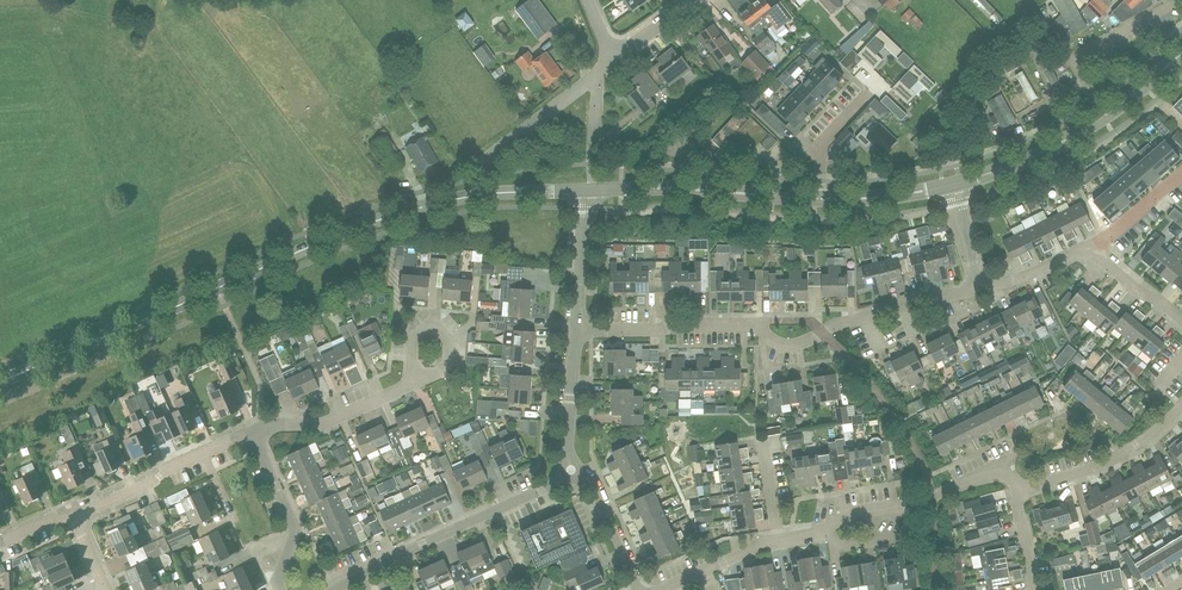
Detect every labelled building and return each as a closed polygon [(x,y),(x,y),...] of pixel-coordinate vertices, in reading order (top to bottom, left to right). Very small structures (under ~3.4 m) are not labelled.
[(516,10),(538,39),(552,29),(531,0),(530,0),(516,10)] [(625,1),(630,9),(632,8),(634,10),(646,2),(646,1),(647,0),(627,0),(625,1)] [(766,25),(767,25),(768,28),(773,24),(777,29),(792,18),(780,3),(772,8),(766,0),(757,0),(751,5),(766,25)] [(832,14),(844,4),(841,0),(819,0),(832,14)] [(991,13),(994,10),(984,0),(978,0),(991,13)] [(1057,6),(1062,13),(1053,22),(1059,32),(1067,24),(1074,34),(1086,27),(1071,0),(1054,0),(1057,6)] [(1086,5),(1100,19),(1107,12),(1094,0),(1091,0),(1086,5)] [(1111,12),(1120,22),(1123,22),(1152,5),(1153,2),(1151,0),(1124,0),(1111,12)] [(766,25),(751,5),(740,13),(757,36),(752,40),(760,50),(772,41),(762,29),(766,25)] [(466,27),(478,20),(469,8),(458,15),(466,27)] [(924,23),(910,8),(900,17),(906,23),(910,20),(918,29),(924,23)] [(728,43),(726,44),(713,25),(710,27),(708,26),(702,30),(702,33),(698,36),(706,46),(707,45),(718,61),(733,50),(728,43)] [(857,43),(868,32),(863,27),(852,37),(857,43)] [(880,30),(858,54),(873,69),(882,59),(876,53),(883,45),(896,57),(902,50),(880,30)] [(814,49),(819,43),(811,37),(809,39),(806,42),(814,49)] [(1029,51),(1042,44),(1040,40),(1027,47),(1029,51)] [(485,66),(493,60),(482,45),(474,51),(485,66)] [(654,66),(665,80),(669,86),(692,68),(682,56),(680,57),(672,47),(657,59),(659,62),(654,66)] [(741,63),(762,84),(765,80),(766,81),(777,71),(755,49),(741,63)] [(546,52),(535,61),(528,52),(517,61),(524,70),(530,65),(546,86),(562,73),(546,52)] [(904,52),(897,58),(907,68),(913,61),(904,52)] [(850,72),(857,64),(847,54),(840,62),(850,72)] [(805,61),(800,56),(794,62),(799,66),(800,67),(805,61)] [(1040,66),(1050,83),(1058,79),(1045,56),(1037,60),(1040,66)] [(817,69),(818,68),(835,85),(838,81),(839,82),(840,82),(839,81),(843,76),(823,57),(814,66),(817,69)] [(392,70),(400,65),(396,58),(388,63),(392,70)] [(1018,60),(1005,68),(1007,72),(1007,73),(1022,65),(1018,60)] [(799,66),(794,62),(793,61),(786,69),(790,74),(791,74),(799,66)] [(905,74),(891,89),(899,96),(907,104),(911,99),(916,94),(913,91),(909,88),(913,84),(917,80),(923,86),(929,91),(935,85),(925,75),(914,65),(910,69),(905,74)] [(665,80),(654,66),(646,72),(644,70),(632,79),(638,88),(628,95),(643,115),(656,105),(651,97),(660,90),(657,86),(665,80)] [(832,88),(835,85),(818,68),(817,69),(809,77),(827,93),(831,88),(832,89),(833,89),(832,88)] [(790,74),(786,69),(781,73),(787,78),(790,74)] [(1015,86),(1019,93),(1024,90),(1030,101),(1037,97),(1022,71),(1015,75),(1020,83),(1015,86)] [(809,77),(805,81),(802,85),(819,101),(822,98),(823,99),(824,98),(823,97),(827,93),(809,77)] [(819,101),(802,85),(794,93),(811,110),(816,105),(817,106),(817,105),(816,104),(819,101)] [(997,86),(985,93),(988,98),(1000,91),(997,86)] [(944,89),(936,98),(941,103),(949,94),(944,89)] [(807,114),(811,110),(794,93),(786,102),(803,118),(806,115),(808,116),(808,115),(807,114)] [(979,94),(972,98),(980,111),(986,107),(979,94)] [(999,122),(1002,128),(1016,120),(1001,94),(988,102),(995,115),(990,117),(994,125),(999,122)] [(1172,107),(1181,116),(1181,97),(1172,107)] [(869,105),(883,118),(890,111),(876,98),(869,105)] [(800,121),(803,118),(786,102),(778,110),(795,127),(800,122),(801,123),(801,122),(800,121)] [(906,114),(894,103),(888,109),(901,120),(906,114)] [(388,156),(399,170),(424,150),(416,140),(426,132),(408,110),(400,117),(414,135),(388,156)] [(763,118),(779,133),(787,125),(770,110),(763,118)] [(777,142),(751,116),(747,120),(738,112),(712,140),(721,148),(728,141),(737,149),(743,143),(752,151),(759,143),(768,151),(777,142)] [(871,132),(865,127),(856,136),(866,147),(871,142),(883,154),(897,139),(880,123),(871,132)] [(1163,137),(1170,131),(1163,124),(1157,130),(1163,137)] [(854,135),(847,128),(834,141),(842,148),(854,135)] [(1172,137),(1181,145),(1181,134),(1177,130),(1172,137)] [(1149,137),(1144,132),(1141,135),(1145,141),(1149,137)] [(1180,158),(1165,140),(1154,149),(1170,167),(1180,158)] [(1170,167),(1154,149),(1144,158),(1160,176),(1170,167)] [(1160,176),(1144,158),(1134,166),(1150,185),(1160,176)] [(1150,185),(1134,166),(1124,175),(1140,193),(1150,185)] [(1087,171),(1093,179),(1098,176),(1091,168),(1087,170),(1087,171)] [(1081,187),(1093,179),(1087,171),(1083,173),(1077,178),(1076,178),(1081,187)] [(1140,193),(1124,175),(1114,184),(1129,202),(1140,193)] [(1129,202),(1114,184),(1103,193),(1119,211),(1129,202)] [(1045,191),(1048,197),(1056,194),(1053,188),(1045,191)] [(1119,211),(1103,193),(1093,201),(1109,220),(1119,211)] [(1036,207),(1032,200),(1026,203),(1030,210),(1036,207)] [(1081,202),(1070,208),(1078,225),(1084,222),(1088,231),(1094,228),(1090,220),(1081,202)] [(1026,211),(1023,205),(1016,208),(1019,214),(1026,211)] [(1174,207),(1168,215),(1181,227),(1181,213),(1174,207)] [(1070,208),(1058,214),(1071,239),(1076,237),(1072,228),(1078,225),(1070,208)] [(1058,214),(1047,219),(1056,236),(1062,233),(1066,242),(1071,239),(1058,214)] [(1047,219),(1036,225),(1049,250),(1054,248),(1050,239),(1056,236),(1047,219)] [(930,225),(932,233),(948,229),(946,221),(930,225)] [(918,237),(931,233),(929,225),(916,228),(918,237)] [(1036,225),(1025,230),(1034,247),(1040,244),(1044,253),(1049,250),(1036,225)] [(1025,230),(1014,236),(1027,261),(1032,259),(1028,250),(1034,247),(1025,230)] [(1142,247),(1147,251),(1141,259),(1151,267),(1165,251),(1160,247),(1165,239),(1155,231),(1142,247)] [(927,272),(921,251),(909,255),(904,232),(898,233),(903,256),(908,273),(913,271),(917,286),(923,285),(921,273),(927,272)] [(1027,261),(1014,236),(1003,241),(1011,259),(1018,255),(1022,264),(1027,261)] [(869,250),(868,243),(861,244),(863,251),(869,250)] [(946,245),(933,248),(941,280),(947,279),(945,267),(951,266),(950,263),(957,261),(952,244),(946,246),(946,245)] [(399,245),(397,245),(396,254),(404,255),(405,245),(399,245)] [(623,245),(615,245),(614,256),(623,256),(623,245)] [(795,247),(787,247),(787,259),(795,259),(795,247)] [(941,280),(933,248),(921,251),(927,272),(933,270),(935,282),(941,280)] [(1165,251),(1151,267),(1161,275),(1180,252),(1176,248),(1170,255),(1165,251)] [(472,251),(471,261),(482,261),(483,252),(472,251)] [(1161,275),(1171,283),(1178,275),(1181,278),(1181,265),(1179,263),(1181,259),(1181,253),(1180,252),(1161,275)] [(890,281),(885,261),(878,262),(876,254),(874,253),(871,253),(873,264),(881,295),(887,294),(885,283),(890,281)] [(403,269),(404,255),(396,254),(395,268),(403,269)] [(903,256),(897,257),(885,261),(890,281),(897,280),(899,291),(906,289),(902,274),(908,273),(903,256)] [(438,272),(439,258),(432,257),(431,271),(438,272)] [(835,265),(835,295),(848,295),(848,286),(855,286),(854,271),(841,271),(841,265),(843,262),(843,257),(835,257),(835,265)] [(447,259),(439,258),(438,272),(446,272),(447,259)] [(474,261),(473,276),(480,276),(482,262),(474,261)] [(688,271),(688,291),(701,291),(701,286),(708,286),(708,261),(695,262),(695,271),(688,271)] [(623,292),(623,271),(617,271),(617,262),(610,262),(611,292),(623,292)] [(630,271),(623,271),(623,292),(636,292),(636,262),(630,262),(630,271)] [(656,282),(656,268),(649,268),(649,271),(642,271),(642,262),(636,262),(636,292),(649,292),(649,282),(656,282)] [(676,292),(675,262),(670,262),(670,271),(663,271),(663,268),(656,268),(656,282),(663,282),(663,292),(676,292)] [(688,291),(688,271),(682,271),(682,262),(675,262),(676,292),(688,291)] [(737,262),(737,271),(737,280),(730,280),(730,301),(743,301),(743,271),(743,262),(737,262)] [(508,265),(494,264),(494,272),(507,273),(508,266),(508,265)] [(881,295),(873,264),(857,268),(858,294),(874,290),(875,297),(881,295)] [(835,295),(835,265),(829,265),(829,275),(822,275),(822,272),(815,272),(815,286),(822,286),(822,295),(835,295)] [(749,271),(743,271),(743,301),(756,300),(756,291),(763,291),(763,277),(763,269),(755,269),(756,280),(749,280),(749,271)] [(730,301),(730,280),(724,280),(724,271),(711,271),(711,291),(718,291),(718,301),(730,301)] [(770,277),(763,277),(763,291),(770,291),(770,300),(783,300),(782,280),(776,280),(776,271),(770,271),(770,277)] [(795,300),(795,271),(789,271),(789,280),(782,280),(783,300),(795,300)] [(801,271),(795,271),(795,300),(808,300),(808,286),(815,286),(815,272),(808,272),(808,280),(801,280),(801,271)] [(414,296),(416,275),(402,274),(400,295),(414,296)] [(431,276),(416,275),(414,296),(429,297),(431,276)] [(457,300),(459,279),(445,278),(443,299),(457,300)] [(459,279),(457,300),(471,301),(473,280),(459,279)] [(1092,285),(1086,292),(1081,288),(1069,303),(1078,311),(1097,288),(1092,285)] [(535,290),(511,288),(510,302),(531,304),(531,298),(535,298),(535,290)] [(1101,292),(1097,288),(1078,311),(1088,319),(1100,304),(1095,299),(1101,292)] [(1034,297),(1022,302),(1036,329),(1040,338),(1048,334),(1045,326),(1041,326),(1037,318),(1043,315),(1044,318),(1051,314),(1045,302),(1038,305),(1034,297)] [(1100,304),(1088,319),(1098,327),(1116,304),(1112,301),(1105,308),(1100,304)] [(531,304),(510,302),(509,316),(530,318),(531,304)] [(1036,329),(1022,302),(1011,308),(1015,316),(1009,319),(1015,332),(1021,329),(1020,327),(1026,324),(1030,332),(1036,329)] [(1116,304),(1098,327),(1107,335),(1113,327),(1119,319),(1114,315),(1120,308),(1116,304)] [(1119,319),(1113,327),(1123,335),(1141,312),(1137,309),(1131,316),(1125,312),(1119,319)] [(1141,312),(1123,335),(1132,343),(1145,328),(1139,324),(1146,316),(1141,312)] [(506,315),(492,314),(491,322),(497,322),(506,323),(506,315)] [(1015,332),(1009,319),(1003,323),(998,314),(987,320),(1000,347),(1006,344),(1002,336),(1008,333),(1009,335),(1015,332)] [(987,320),(975,325),(985,344),(991,341),(995,349),(1000,347),(987,320)] [(353,321),(346,324),(352,337),(359,334),(369,357),(382,351),(376,336),(382,333),(376,321),(364,327),(365,327),(357,330),(353,321)] [(298,322),(289,327),(293,336),(303,332),(298,322)] [(352,337),(346,324),(340,326),(346,340),(352,337)] [(960,338),(959,338),(966,351),(968,355),(974,352),(977,358),(983,355),(979,347),(985,344),(975,325),(964,331),(968,340),(963,343),(960,338)] [(1065,331),(1071,339),(1078,331),(1071,325),(1065,331)] [(1150,332),(1145,328),(1132,343),(1142,351),(1160,328),(1156,325),(1150,332)] [(1165,332),(1160,328),(1142,351),(1152,359),(1164,344),(1158,339),(1165,332)] [(1024,334),(1021,329),(1015,332),(1018,338),(1024,334)] [(1091,346),(1099,333),(1093,329),(1084,341),(1091,346)] [(468,334),(468,342),(475,342),(476,330),(472,330),(468,334)] [(535,332),(514,330),(513,345),(534,347),(535,332)] [(343,369),(334,350),(331,342),(318,347),(312,333),(304,336),(310,348),(313,354),(319,351),(330,375),(343,369)] [(966,351),(959,338),(953,341),(949,333),(938,339),(951,366),(956,363),(952,355),(958,352),(959,355),(966,351)] [(951,366),(938,339),(926,345),(930,353),(924,356),(927,362),(930,369),(937,366),(935,363),(942,360),(946,368),(951,366)] [(493,351),(505,351),(506,343),(493,342),(493,351)] [(1059,350),(1070,359),(1076,352),(1066,343),(1059,350)] [(347,344),(334,350),(343,369),(356,363),(347,344)] [(534,347),(513,345),(512,361),(533,362),(534,347)] [(1025,358),(1032,355),(1028,345),(1021,349),(1025,358)] [(1104,352),(1098,347),(1095,351),(1101,356),(1104,352)] [(310,348),(303,351),(309,364),(316,361),(313,354),(310,348)] [(605,362),(635,362),(635,356),(626,356),(626,349),(605,349),(605,362)] [(659,349),(650,349),(650,362),(659,362),(659,349)] [(1113,354),(1118,359),(1122,354),(1117,350),(1113,354)] [(916,383),(918,388),(923,386),(924,381),(922,377),(919,376),(917,372),(923,369),(924,372),(930,369),(927,362),(924,356),(918,359),(914,351),(902,356),(906,364),(909,369),(916,383)] [(274,353),(261,359),(271,381),(284,375),(274,353)] [(1113,360),(1107,354),(1103,358),(1109,364),(1113,360)] [(1128,367),(1133,361),(1124,354),(1119,360),(1128,367)] [(906,364),(902,356),(891,362),(895,371),(889,374),(895,387),(902,384),(900,381),(906,378),(910,386),(913,385),(916,383),(909,369),(906,364)] [(495,365),(510,366),(507,366),(507,358),(484,357),(483,364),(495,365)] [(679,390),(678,357),(672,357),(672,369),(666,369),(666,373),(659,373),(659,387),(666,387),(666,390),(679,390)] [(691,390),(691,369),(685,369),(685,357),(678,357),(679,390),(691,390)] [(697,368),(691,369),(691,390),(703,390),(703,357),(697,357),(697,368)] [(709,357),(703,357),(703,390),(716,390),(716,368),(709,368),(709,357)] [(728,390),(728,357),(722,357),(722,368),(716,368),(716,390),(728,390)] [(748,372),(741,372),(741,368),(734,368),(734,357),(728,357),(728,390),(741,390),(741,387),(748,386),(748,372)] [(1018,367),(1014,358),(1009,361),(1013,369),(1018,367)] [(1007,360),(996,365),(1000,373),(1010,368),(1007,360)] [(1145,368),(1136,360),(1129,368),(1138,376),(1145,368)] [(218,365),(226,382),(235,378),(227,361),(218,365)] [(635,362),(605,362),(605,375),(635,375),(635,368),(635,362)] [(298,374),(307,393),(320,387),(311,368),(306,371),(302,363),(295,367),(298,374)] [(510,366),(495,365),(494,373),(509,374),(510,366)] [(1124,370),(1119,365),(1114,371),(1119,375),(1124,370)] [(1019,367),(1008,372),(1010,377),(1017,373),(1022,371),(1019,367)] [(1087,369),(1081,376),(1076,372),(1064,387),(1073,394),(1091,373),(1087,369)] [(1012,379),(1008,372),(1004,375),(1007,382),(1012,379)] [(1096,377),(1091,373),(1073,394),(1083,402),(1095,387),(1090,383),(1096,377)] [(307,393),(298,374),(285,380),(294,399),(307,393)] [(511,374),(510,388),(531,390),(532,375),(511,374)] [(835,374),(814,378),(817,401),(839,398),(835,374)] [(999,377),(987,382),(990,387),(1001,381),(999,377)] [(787,382),(790,403),(799,402),(800,409),(812,407),(810,390),(802,392),(801,380),(787,382)] [(1116,381),(1111,386),(1117,391),(1121,385),(1116,381)] [(790,403),(787,382),(772,384),(774,393),(767,395),(770,415),(782,413),(780,405),(790,403)] [(977,385),(966,390),(968,395),(980,389),(977,385)] [(1100,391),(1095,387),(1083,402),(1092,410),(1110,388),(1105,385),(1100,391)] [(232,395),(228,386),(209,394),(219,417),(237,409),(231,395),(232,395)] [(477,407),(492,408),(492,401),(486,400),(487,389),(487,386),(479,386),(477,407)] [(944,397),(951,393),(948,386),(941,389),(944,397)] [(1023,388),(1033,409),(1044,404),(1035,386),(1029,389),(1027,386),(1023,388)] [(531,390),(510,388),(509,402),(530,404),(531,390)] [(1019,390),(1021,393),(1014,396),(1023,414),(1033,409),(1023,388),(1019,390)] [(1114,392),(1110,388),(1092,410),(1102,418),(1114,403),(1109,399),(1114,392)] [(612,402),(642,401),(642,395),(633,395),(633,389),(612,389),(612,402)] [(148,402),(143,392),(136,395),(141,405),(148,402)] [(1114,403),(1102,418),(1111,426),(1131,402),(1135,397),(1131,394),(1129,396),(1125,401),(1124,400),(1119,407),(1114,403)] [(171,414),(180,434),(194,428),(190,419),(198,416),(189,395),(174,402),(178,411),(171,414)] [(957,395),(945,400),(948,405),(959,399),(957,395)] [(1007,396),(1002,398),(1012,419),(1023,414),(1014,396),(1008,399),(1007,396)] [(127,401),(131,410),(139,406),(135,397),(127,401)] [(914,402),(918,410),(925,407),(920,398),(914,402)] [(1000,403),(994,407),(1002,424),(1012,419),(1002,398),(999,400),(1000,403)] [(642,401),(612,402),(612,414),(622,414),(622,425),(643,425),(643,414),(633,414),(633,407),(642,407),(642,401)] [(1135,405),(1131,402),(1111,426),(1121,434),(1133,419),(1128,414),(1135,405)] [(691,408),(691,414),(704,413),(704,405),(704,404),(691,404),(691,408)] [(936,405),(925,411),(927,415),(939,410),(936,405)] [(409,412),(417,431),(430,425),(422,406),(409,412)] [(849,423),(846,406),(836,408),(838,424),(849,423)] [(986,406),(982,408),(992,429),(1002,424),(994,407),(988,409),(986,406)] [(492,408),(477,407),(476,414),(491,416),(492,408)] [(180,434),(171,414),(164,417),(160,408),(145,414),(154,435),(162,432),(166,441),(180,434)] [(980,413),(973,417),(982,434),(992,429),(982,408),(978,410),(980,413)] [(124,441),(128,450),(132,461),(151,453),(146,441),(153,438),(141,410),(129,415),(138,435),(124,441)] [(93,416),(97,428),(108,423),(104,412),(93,416)] [(417,431),(409,412),(396,418),(404,436),(400,438),(402,444),(400,445),(406,458),(410,456),(413,455),(409,447),(413,445),(409,435),(417,431)] [(862,413),(852,415),(853,422),(863,421),(862,413)] [(982,434),(973,417),(967,420),(966,416),(961,418),(971,439),(982,434)] [(959,424),(952,427),(961,444),(971,439),(961,418),(957,420),(959,424)] [(370,430),(378,449),(391,443),(383,424),(370,430)] [(475,432),(482,446),(488,443),(479,424),(472,427),(475,432)] [(442,442),(445,440),(442,433),(439,427),(432,430),(438,443),(442,442)] [(945,427),(941,429),(951,449),(961,444),(952,427),(947,430),(945,427)] [(61,431),(68,446),(76,443),(69,428),(61,431)] [(506,429),(498,433),(502,441),(511,460),(524,454),(515,435),(510,438),(506,429)] [(937,431),(939,434),(932,437),(940,455),(951,449),(941,429),(937,431)] [(357,434),(357,435),(357,436),(365,455),(378,449),(370,430),(365,432),(365,430),(363,430),(357,432),(357,434)] [(447,442),(454,439),(450,431),(443,433),(447,442)] [(482,446),(475,432),(468,436),(477,455),(485,452),(482,446)] [(803,443),(802,434),(787,436),(788,445),(803,443)] [(1170,449),(1181,462),(1181,436),(1179,439),(1180,440),(1176,443),(1174,441),(1168,446),(1170,449)] [(871,446),(869,446),(873,476),(879,475),(878,464),(884,463),(883,455),(890,454),(888,440),(881,441),(881,439),(878,437),(871,438),(870,440),(871,446)] [(102,443),(93,446),(96,453),(100,463),(95,465),(99,475),(105,473),(118,467),(116,463),(113,455),(119,453),(112,438),(102,442),(102,443)] [(652,438),(644,441),(647,449),(665,443),(664,438),(653,442),(652,438)] [(860,467),(856,448),(846,450),(844,438),(835,440),(837,449),(840,470),(847,469),(849,480),(855,479),(853,468),(860,467)] [(888,440),(890,454),(896,453),(901,453),(895,439),(893,440),(888,440)] [(511,460),(502,441),(489,447),(498,466),(511,460)] [(609,467),(637,454),(634,447),(637,446),(635,441),(632,443),(612,451),(616,460),(607,464),(609,467)] [(748,447),(738,449),(737,442),(715,445),(717,458),(749,453),(748,447)] [(701,460),(698,444),(691,445),(693,462),(701,460)] [(293,467),(321,455),(320,451),(312,454),(308,445),(287,455),(293,467)] [(345,445),(332,451),(337,463),(350,457),(345,445)] [(406,458),(400,445),(393,447),(399,461),(406,458)] [(869,446),(856,448),(860,467),(866,466),(868,477),(873,476),(869,446)] [(67,464),(59,467),(68,489),(84,482),(79,471),(75,463),(83,460),(78,447),(62,454),(67,464)] [(830,452),(818,454),(821,473),(827,472),(829,483),(835,482),(833,471),(840,470),(837,449),(830,450),(830,452)] [(649,457),(651,463),(663,459),(669,475),(676,472),(669,451),(649,457)] [(749,458),(749,453),(717,458),(719,470),(741,466),(740,460),(749,458)] [(439,457),(443,466),(445,470),(452,467),(446,454),(439,457)] [(641,463),(637,454),(609,467),(611,471),(619,467),(623,475),(650,462),(649,459),(641,463)] [(818,454),(805,456),(810,486),(816,485),(814,474),(821,473),(818,454)] [(1151,467),(1160,485),(1161,484),(1163,488),(1173,483),(1171,479),(1158,454),(1153,456),(1157,463),(1151,467)] [(321,455),(293,467),(299,480),(319,470),(316,462),(323,459),(321,455)] [(443,466),(439,457),(438,455),(430,459),(435,470),(443,466)] [(406,458),(410,466),(414,464),(410,456),(406,458)] [(810,486),(805,456),(793,458),(795,472),(791,472),(793,485),(804,483),(804,487),(810,486)] [(368,459),(356,464),(367,486),(372,483),(368,475),(374,472),(368,459)] [(479,460),(466,466),(475,485),(488,479),(479,460)] [(650,462),(623,475),(626,482),(617,486),(619,491),(648,478),(645,470),(648,469),(648,468),(652,466),(650,462)] [(23,474),(24,477),(15,481),(25,503),(39,497),(32,482),(39,479),(32,463),(25,466),(28,471),(23,474)] [(351,463),(335,470),(338,477),(354,470),(351,463)] [(422,470),(419,463),(411,467),(415,474),(422,470)] [(1160,485),(1151,467),(1145,470),(1141,463),(1136,465),(1149,490),(1160,485)] [(694,466),(695,473),(701,472),(702,472),(703,472),(702,464),(694,466)] [(1135,475),(1129,478),(1138,496),(1149,490),(1136,465),(1131,468),(1135,475)] [(475,485),(466,466),(453,472),(462,491),(475,485)] [(742,473),(741,466),(719,470),(721,482),(753,477),(752,472),(742,473)] [(380,474),(382,479),(390,475),(386,468),(382,470),(380,474)] [(319,470),(299,480),(304,492),(332,479),(330,475),(323,479),(319,470)] [(399,475),(402,483),(411,480),(408,472),(399,475)] [(708,472),(696,473),(697,486),(710,484),(708,472)] [(353,485),(360,482),(356,474),(350,477),(353,485)] [(669,483),(661,484),(662,487),(679,483),(677,474),(667,475),(669,483)] [(1123,481),(1119,474),(1114,476),(1127,501),(1130,507),(1141,501),(1138,496),(1129,478),(1123,481)] [(429,488),(439,509),(452,503),(439,475),(435,476),(438,484),(429,488)] [(1127,501),(1114,476),(1109,479),(1113,486),(1107,489),(1116,507),(1127,501)] [(753,477),(721,482),(723,495),(728,494),(745,491),(744,484),(753,483),(753,477)] [(384,482),(387,491),(397,487),(393,478),(383,482),(384,482)] [(332,479),(304,492),(310,505),(317,502),(330,495),(327,487),(334,484),(332,479)] [(353,485),(350,486),(352,492),(363,487),(360,482),(353,485)] [(387,491),(384,482),(377,485),(381,494),(387,491)] [(418,484),(414,486),(427,514),(439,509),(429,488),(422,491),(418,484)] [(1116,507),(1107,489),(1101,492),(1097,485),(1092,488),(1105,513),(1116,507)] [(427,514),(414,486),(410,488),(413,495),(405,499),(414,520),(427,514)] [(661,488),(654,491),(634,500),(638,508),(629,512),(631,515),(659,503),(656,495),(659,494),(659,493),(663,491),(661,488)] [(745,491),(728,494),(730,506),(752,503),(750,496),(760,494),(759,488),(745,491)] [(1105,513),(1092,488),(1087,490),(1091,497),(1085,501),(1094,519),(1105,513)] [(186,514),(205,505),(199,492),(189,496),(186,489),(167,498),(171,506),(181,501),(186,514)] [(330,495),(317,502),(322,514),(351,502),(349,497),(341,500),(337,492),(330,495)] [(366,494),(355,499),(358,506),(369,501),(366,494)] [(394,495),(389,497),(402,526),(414,520),(405,499),(397,503),(394,495)] [(385,499),(389,506),(380,511),(389,531),(402,526),(389,497),(385,499)] [(701,510),(711,508),(709,497),(699,498),(700,500),(690,501),(691,510),(701,508),(701,510)] [(1065,503),(1053,506),(1059,526),(1060,532),(1070,529),(1068,524),(1079,521),(1072,498),(1064,501),(1065,503)] [(979,499),(963,503),(969,524),(976,522),(986,519),(997,516),(993,502),(981,506),(979,499)] [(158,502),(150,506),(160,526),(167,523),(158,502)] [(352,505),(351,502),(322,514),(328,526),(349,517),(345,509),(352,505)] [(659,503),(631,515),(632,519),(641,515),(645,523),(672,511),(671,507),(663,510),(659,503)] [(753,509),(752,503),(730,506),(731,518),(763,513),(762,507),(753,509)] [(205,505),(186,514),(192,527),(211,518),(205,505)] [(1166,514),(1173,510),(1170,505),(1160,511),(1163,516),(1166,514)] [(160,526),(150,506),(143,509),(153,529),(160,526)] [(1059,526),(1053,506),(1040,510),(1039,508),(1032,510),(1036,523),(1043,521),(1045,530),(1059,526)] [(558,559),(588,546),(576,519),(575,520),(574,519),(575,519),(575,518),(575,517),(572,510),(571,509),(570,509),(566,511),(565,511),(565,512),(565,513),(564,513),(563,512),(541,522),(543,525),(537,530),(535,528),(532,530),(531,528),(530,527),(522,531),(521,531),(521,532),(525,541),(537,568),(558,559)] [(672,511),(645,523),(648,531),(640,535),(641,538),(670,526),(666,517),(674,514),(672,511)] [(714,521),(712,511),(695,513),(697,523),(714,521)] [(764,518),(763,513),(731,518),(733,531),(756,527),(754,520),(764,518)] [(114,524),(116,528),(108,532),(113,545),(132,537),(128,526),(133,523),(129,515),(117,520),(118,522),(114,524)] [(1171,515),(1154,525),(1159,533),(1170,527),(1168,523),(1174,519),(1171,515)] [(986,519),(976,522),(979,531),(965,535),(968,546),(991,540),(989,533),(1001,530),(997,516),(986,519)] [(349,517),(328,526),(333,539),(362,526),(360,522),(352,525),(349,517)] [(377,520),(369,523),(375,536),(383,532),(377,520)] [(1085,524),(1091,545),(1102,542),(1096,520),(1085,524)] [(670,526),(641,538),(643,542),(652,538),(655,545),(683,534),(681,530),(679,531),(676,524),(670,526)] [(1135,533),(1142,529),(1139,525),(1132,529),(1135,533)] [(362,526),(333,539),(339,551),(360,542),(356,533),(364,530),(362,526)] [(717,526),(707,529),(710,539),(720,536),(717,526)] [(170,545),(192,535),(188,527),(166,537),(170,545)] [(1155,532),(1151,527),(1145,531),(1148,536),(1155,532)] [(1120,541),(1131,536),(1127,529),(1117,535),(1119,539),(1120,541)] [(204,553),(223,544),(217,531),(198,540),(204,553)] [(683,534),(655,545),(658,553),(650,557),(652,562),(680,549),(677,541),(680,540),(680,539),(684,537),(683,534)] [(1143,539),(1140,534),(1134,538),(1137,543),(1143,539)] [(195,542),(192,535),(170,545),(173,551),(195,542)] [(138,550),(132,537),(113,545),(119,558),(138,550)] [(146,554),(168,544),(165,537),(143,547),(146,554)] [(1176,537),(1165,543),(1176,560),(1181,556),(1181,558),(1181,547),(1176,537)] [(471,547),(483,574),(495,569),(499,577),(513,571),(507,558),(494,564),(484,541),(483,541),(482,540),(481,539),(475,542),(474,544),(475,545),(471,547)] [(1103,543),(1105,552),(1105,553),(1117,550),(1112,541),(1103,543)] [(985,566),(1007,562),(1004,547),(996,549),(994,542),(970,549),(972,556),(980,555),(982,566),(985,566)] [(1096,554),(1105,552),(1103,543),(1094,545),(1096,554)] [(1165,543),(1155,549),(1170,574),(1176,571),(1170,563),(1176,560),(1165,543)] [(168,544),(146,554),(149,561),(164,554),(169,567),(176,564),(168,544)] [(229,557),(223,544),(204,553),(210,566),(229,557)] [(582,589),(587,589),(604,582),(598,567),(582,574),(579,567),(587,563),(588,559),(588,557),(592,555),(588,546),(558,559),(564,572),(564,573),(570,587),(579,583),(582,589)] [(471,547),(458,553),(466,572),(460,575),(466,589),(472,589),(474,589),(470,580),(483,574),(471,547)] [(1134,561),(1138,558),(1131,547),(1127,550),(1134,561)] [(1170,574),(1155,549),(1145,556),(1155,572),(1160,569),(1165,578),(1170,574)] [(1080,551),(1083,568),(1090,567),(1087,550),(1080,551)] [(1155,572),(1145,556),(1134,562),(1127,551),(1121,555),(1132,572),(1138,569),(1144,579),(1149,587),(1155,584),(1150,575),(1155,572)] [(47,577),(69,568),(62,554),(48,561),(45,554),(29,561),(35,574),(44,570),(47,577)] [(1068,555),(1051,560),(1052,566),(1075,562),(1073,554),(1068,555)] [(1103,557),(1103,560),(1105,571),(1110,589),(1118,589),(1124,589),(1120,567),(1113,569),(1110,555),(1103,557)] [(820,556),(805,558),(809,579),(817,578),(818,587),(832,585),(829,569),(822,570),(820,556)] [(903,557),(885,560),(888,583),(902,581),(903,588),(916,586),(913,567),(905,568),(903,557)] [(805,558),(791,560),(793,572),(786,573),(789,589),(801,589),(803,589),(802,580),(809,579),(805,558)] [(440,584),(453,578),(444,559),(431,565),(440,584)] [(858,586),(868,584),(869,589),(876,589),(881,589),(878,573),(871,574),(869,562),(855,565),(858,586)] [(1009,576),(1007,562),(985,566),(988,580),(1009,576)] [(131,584),(150,576),(144,563),(125,571),(131,584)] [(758,566),(762,587),(770,585),(771,589),(784,589),(781,574),(774,575),(772,563),(758,566)] [(440,584),(431,565),(418,571),(427,589),(440,584)] [(855,565),(841,567),(842,576),(835,577),(837,589),(849,589),(849,587),(858,586),(855,565)] [(758,566),(744,568),(746,580),(739,581),(741,589),(754,589),(754,588),(762,587),(758,566)] [(208,574),(209,574),(206,567),(193,573),(196,580),(203,577),(202,577),(208,574)] [(228,589),(247,580),(241,567),(222,576),(228,589)] [(1123,570),(1127,577),(1132,574),(1128,567),(1123,570)] [(47,577),(51,585),(42,589),(43,589),(67,589),(65,586),(75,581),(69,568),(47,577)] [(215,571),(209,574),(208,574),(202,577),(203,577),(205,584),(219,578),(215,571)] [(962,571),(954,572),(956,586),(965,584),(962,571)] [(1105,571),(1092,573),(1095,589),(1110,589),(1105,571)] [(13,572),(5,573),(6,589),(14,589),(13,572)] [(150,576),(131,584),(133,589),(153,589),(156,589),(153,584),(160,580),(157,573),(150,576)] [(1078,576),(1080,589),(1095,589),(1092,573),(1078,576)] [(460,575),(453,578),(459,589),(466,589),(460,575)] [(1009,576),(988,580),(990,589),(1012,589),(1009,576)] [(1078,576),(1063,579),(1065,589),(1080,589),(1078,576)] [(228,589),(229,589),(252,589),(247,580),(228,589)] [(176,588),(173,581),(160,587),(162,589),(171,589),(176,588)] [(176,588),(171,589),(196,589),(192,582),(187,584),(186,583),(176,588)]
